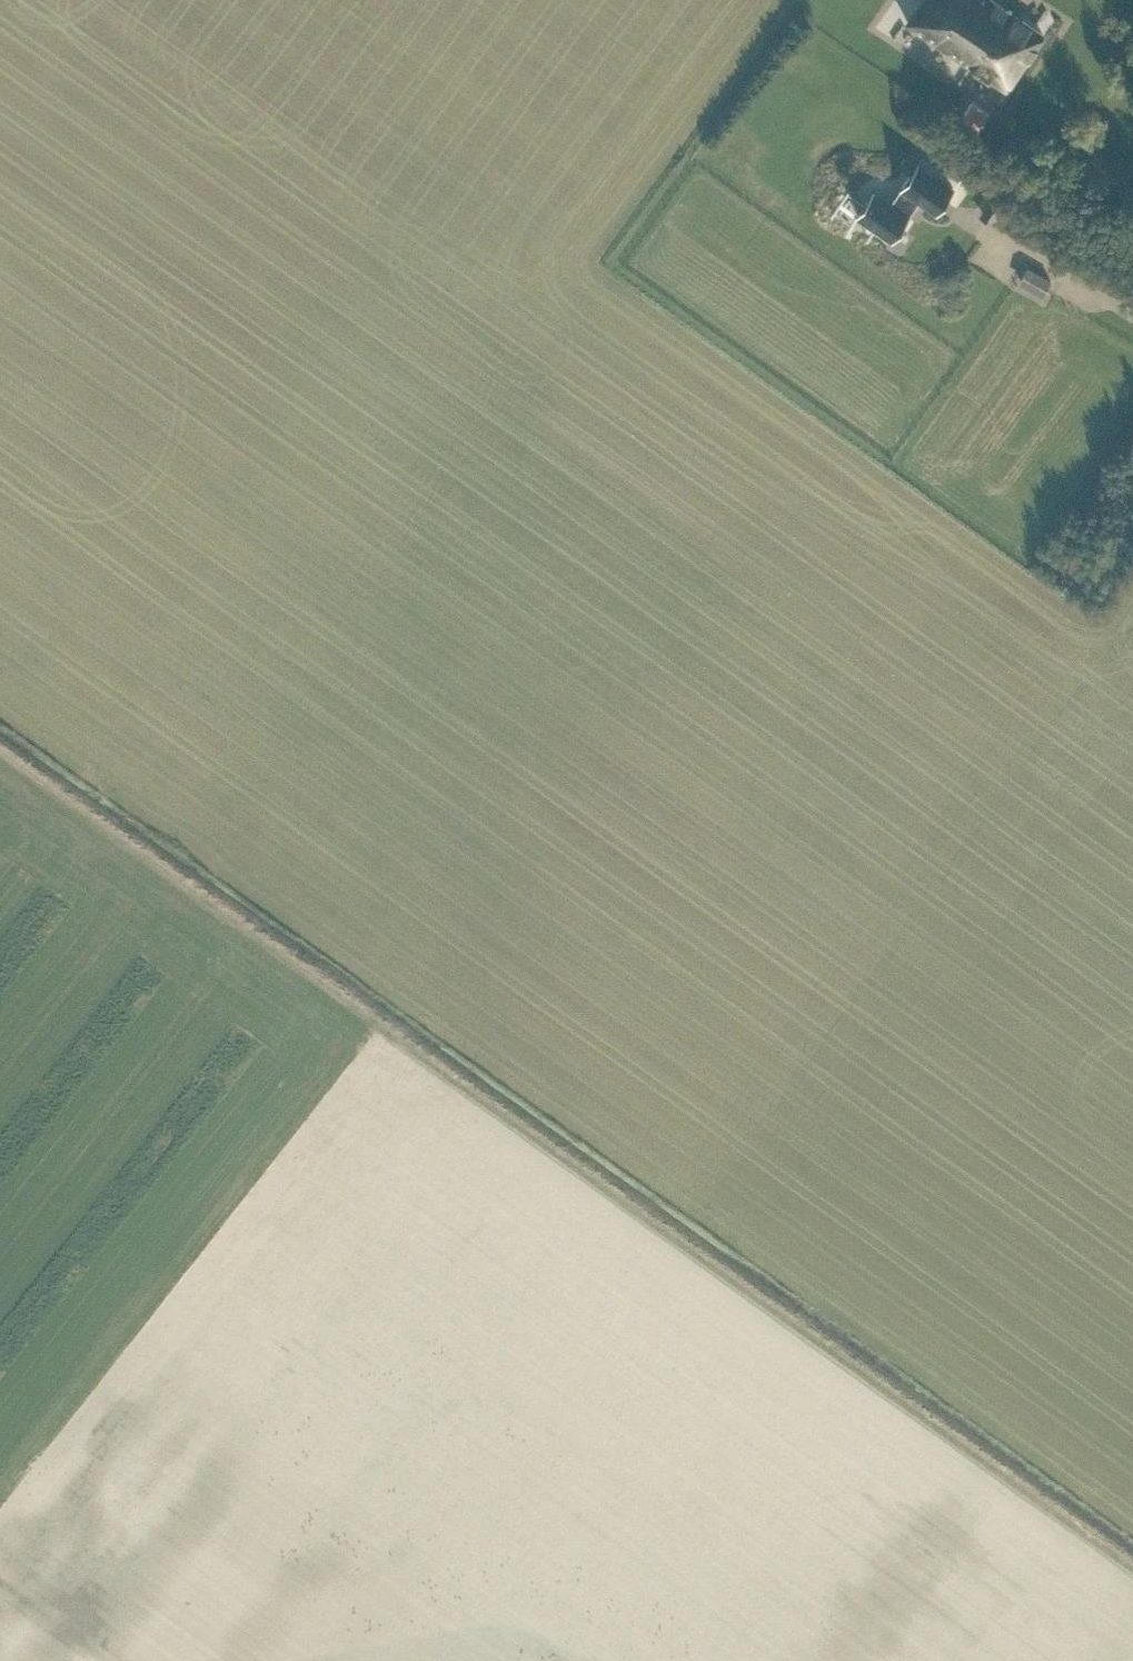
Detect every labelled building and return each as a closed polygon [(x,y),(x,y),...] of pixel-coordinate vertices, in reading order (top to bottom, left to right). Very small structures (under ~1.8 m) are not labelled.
[(907,19),(1006,86),(1042,32),(995,0),(920,0),(907,19)] [(971,102),(960,117),(977,129),(988,113),(971,102)] [(872,190),(857,213),(893,237),(915,205),(920,197),(938,209),(953,187),(917,162),(897,192),(890,202),(872,190)] [(991,199),(981,212),(993,221),(1003,207),(991,199)] [(1028,265),(1021,277),(1044,291),(1051,279),(1028,265)]
